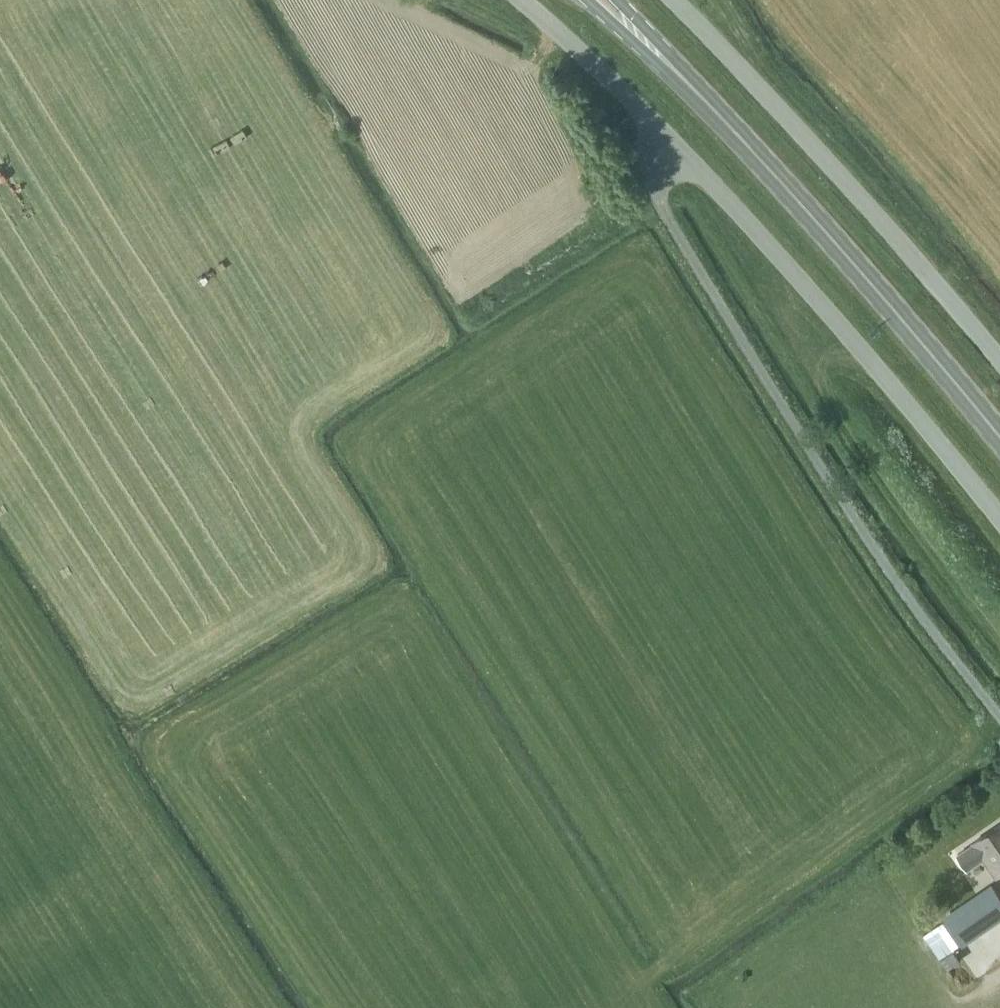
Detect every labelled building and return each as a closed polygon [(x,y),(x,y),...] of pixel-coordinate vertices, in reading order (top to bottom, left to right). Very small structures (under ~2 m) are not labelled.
[(956,853),(967,870),(985,857),(997,875),(999,872),(999,823),(956,853)] [(996,887),(991,881),(949,909),(965,930),(999,907),(999,884),(996,887)] [(927,933),(943,955),(959,943),(943,922),(927,933)]
